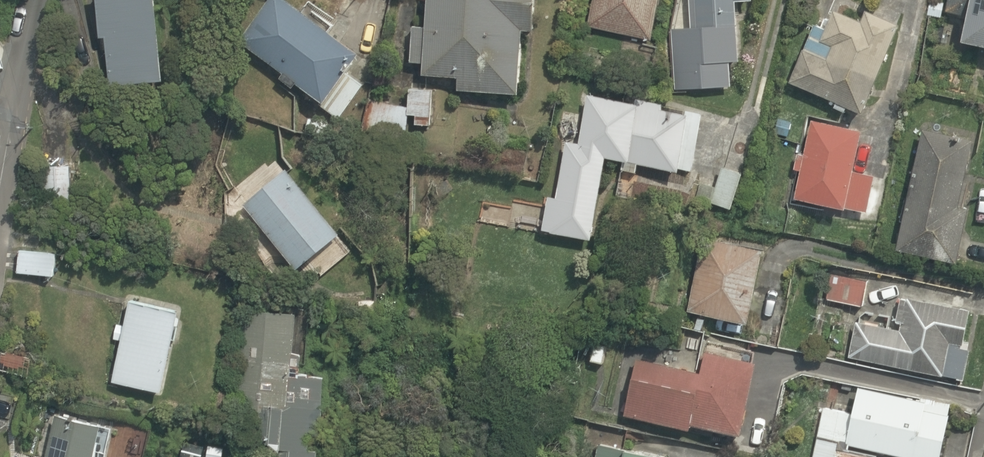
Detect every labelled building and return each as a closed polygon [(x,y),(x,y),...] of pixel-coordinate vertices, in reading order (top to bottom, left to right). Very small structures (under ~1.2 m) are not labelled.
[(92,40),(98,39),(104,85),(157,78),(146,0),(87,0),(92,40)] [(336,117),(360,82),(339,67),(352,49),(281,0),(261,0),(230,45),(336,117)] [(511,91),(515,25),(523,26),(525,0),(416,0),(412,69),(473,73),(472,89),(511,91)] [(583,23),(647,33),(652,0),(586,0),(583,23)] [(701,67),(734,64),(729,0),(695,0),(701,67)] [(948,39),(983,44),(983,0),(953,0),(948,39)] [(892,31),(828,5),(815,37),(827,42),(820,59),(800,50),(783,92),(855,121),(892,31)] [(690,175),(701,111),(564,87),(539,231),(585,239),(599,159),(690,175)] [(404,102),(367,99),(364,130),(401,134),(404,102)] [(848,167),(856,128),(803,117),(786,197),(862,213),(871,172),(848,167)] [(951,199),(964,139),(914,128),(889,242),(951,256),(963,202),(951,199)] [(739,164),(720,158),(708,200),(727,205),(739,164)] [(71,205),(65,161),(38,164),(44,208),(71,205)] [(284,172),(242,205),(291,268),(305,257),(316,271),(344,249),(284,172)] [(737,320),(755,247),(694,232),(676,305),(737,320)] [(46,249),(15,247),(13,274),(44,276),(46,249)] [(863,279),(823,271),(817,299),(858,307),(863,279)] [(971,309),(897,295),(892,323),(851,315),(844,353),(957,376),(971,309)] [(172,308),(123,300),(111,381),(160,389),(172,308)] [(750,353),(703,344),(698,370),(632,358),(621,417),(735,437),(750,353)] [(818,405),(809,456),(872,456),(873,450),(911,456),(934,456),(944,400),(853,383),(848,410),(818,405)] [(322,398),(282,393),(280,409),(248,406),(244,444),(272,447),(271,456),(315,456),(322,398)] [(47,414),(38,456),(89,456),(96,424),(47,414)] [(112,423),(104,456),(143,456),(149,432),(112,423)] [(593,441),(590,456),(660,456),(661,454),(593,441)]
